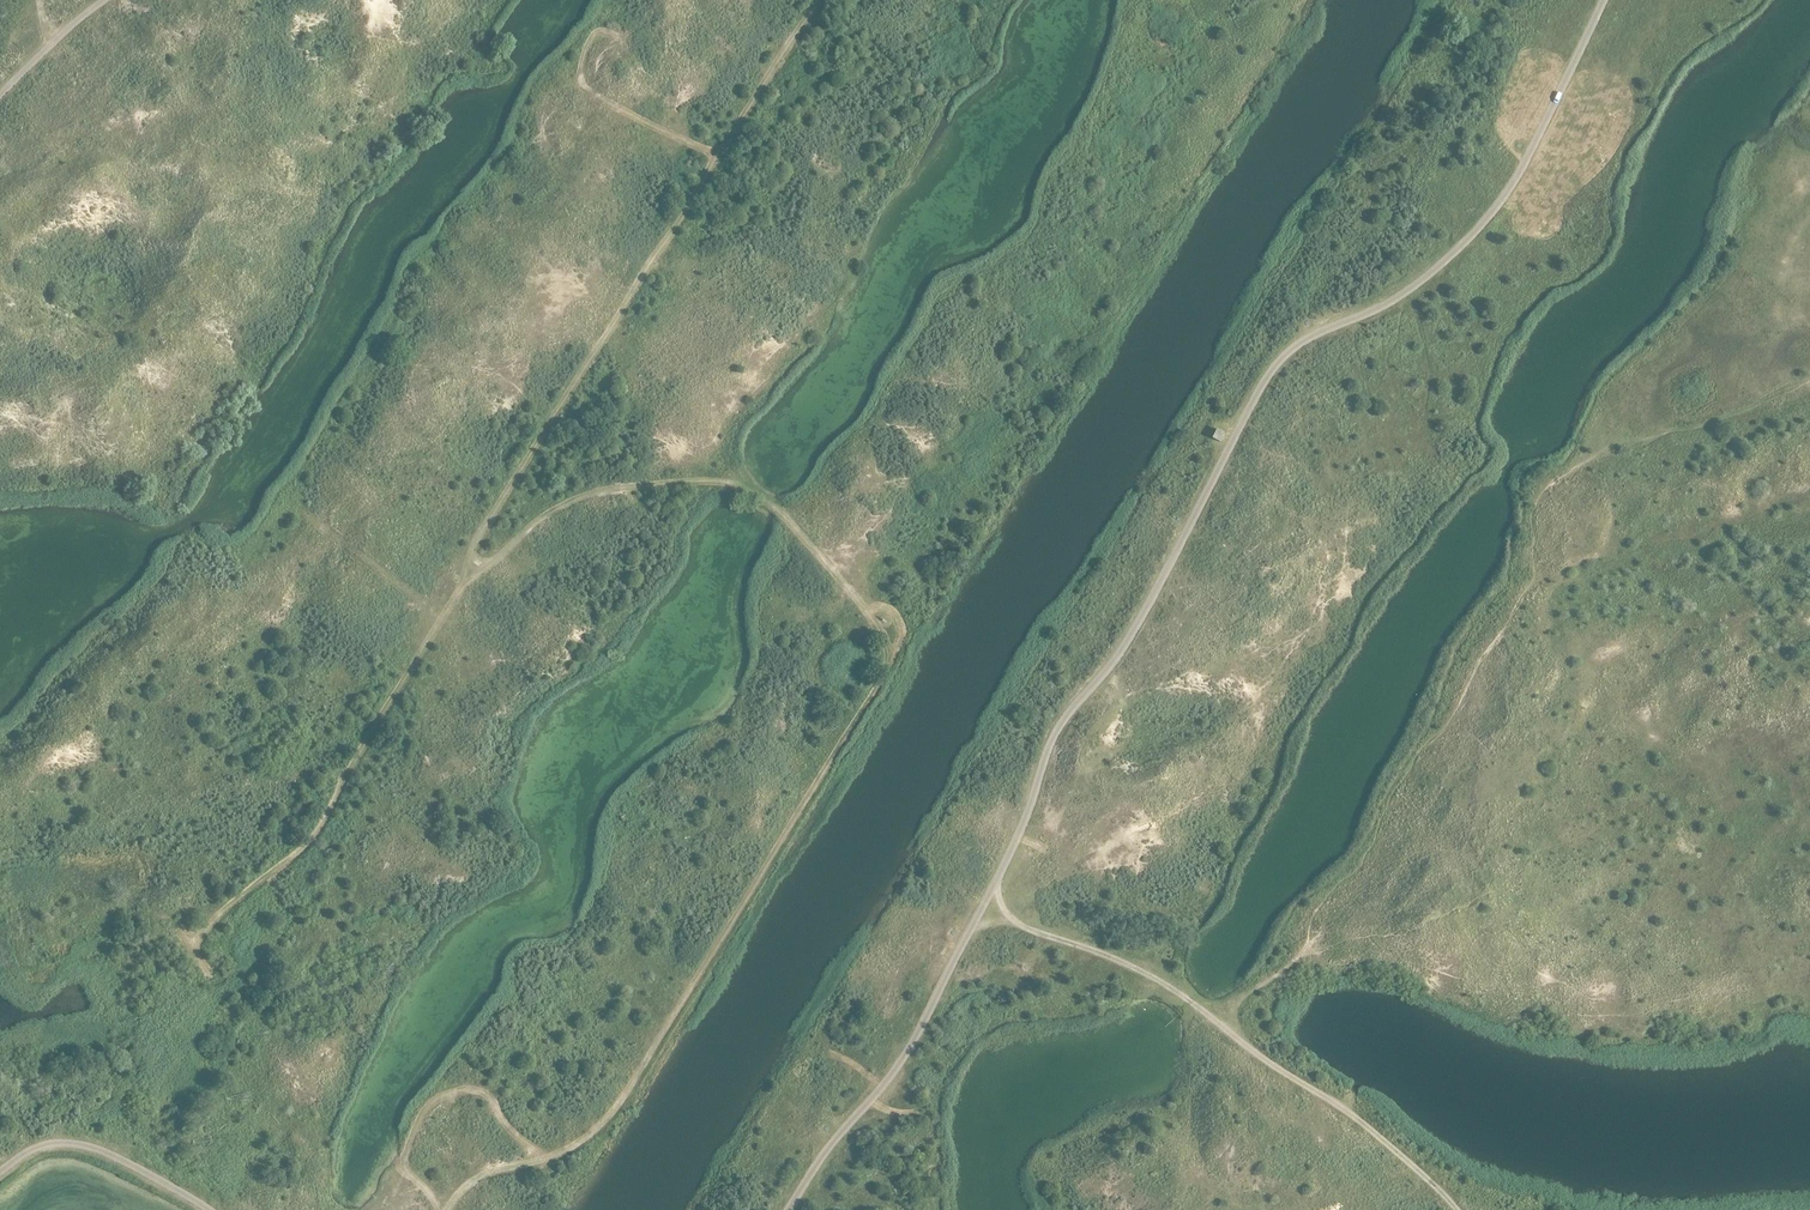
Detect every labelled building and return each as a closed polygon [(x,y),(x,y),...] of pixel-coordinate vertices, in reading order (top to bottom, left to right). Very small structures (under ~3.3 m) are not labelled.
[(1218,427),(1213,437),(1220,441),(1225,431),(1218,427)]
